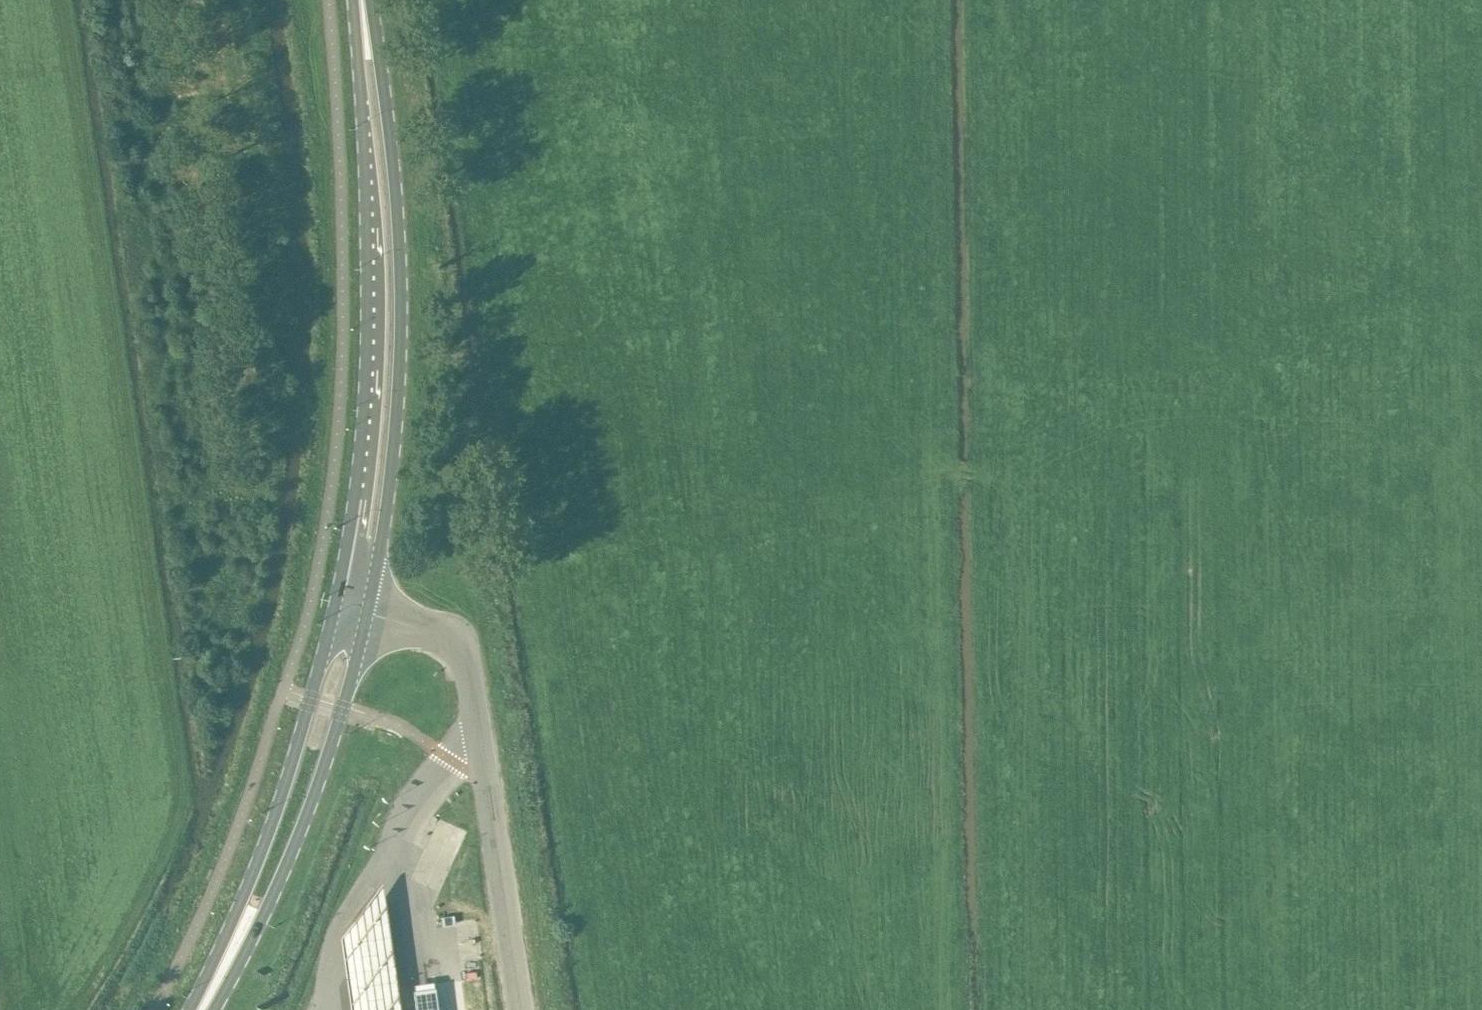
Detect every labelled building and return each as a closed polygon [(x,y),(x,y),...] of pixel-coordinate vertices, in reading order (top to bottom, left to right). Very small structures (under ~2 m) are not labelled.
[(345,941),(349,972),(354,1009),(402,1009),(401,1004),(397,976),(391,929),(386,889),(345,941)] [(418,1009),(441,1009),(438,990),(427,991),(416,993),(418,1009)]
